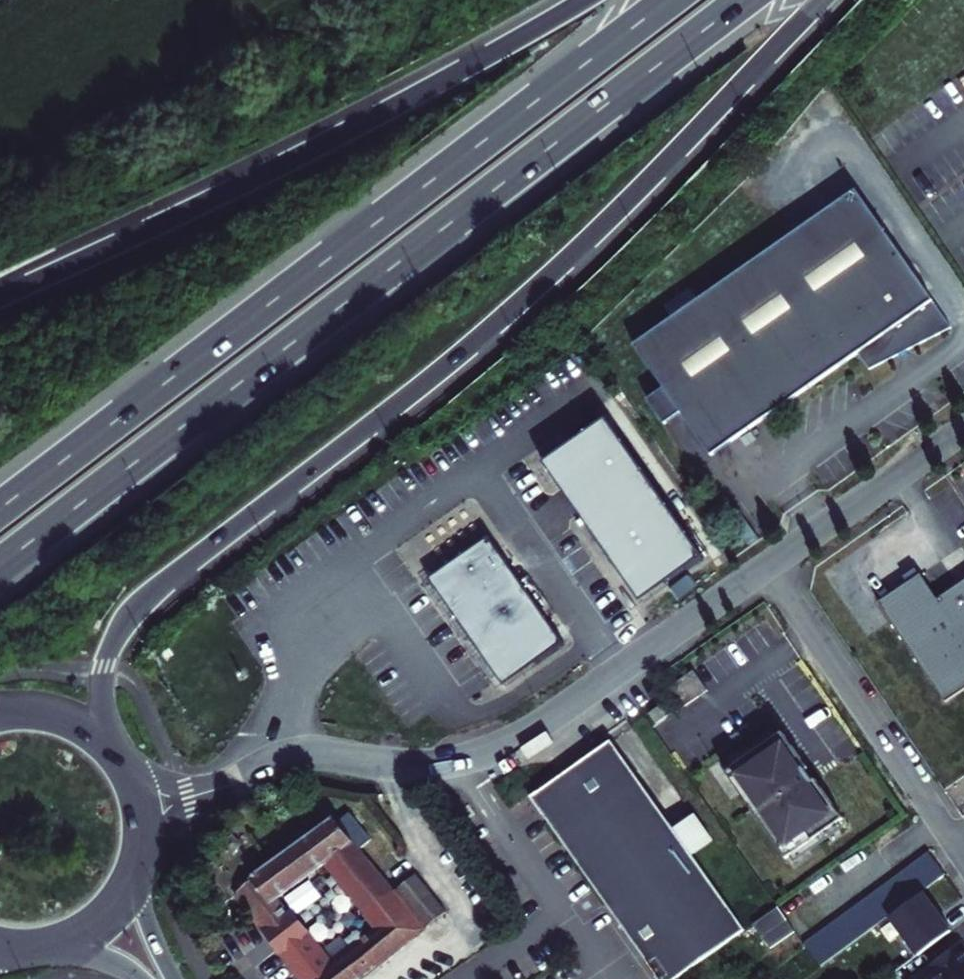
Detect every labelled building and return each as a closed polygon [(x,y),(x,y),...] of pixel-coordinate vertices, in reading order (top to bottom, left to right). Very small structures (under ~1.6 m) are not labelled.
[(889,244),(850,188),(694,301),(670,320),(631,348),(661,391),(645,402),(658,420),(889,244)] [(948,325),(889,244),(658,420),(662,427),(679,415),(709,458),(855,354),(865,367),(895,351),(904,347),(948,325)] [(662,309),(670,320),(694,301),(687,291),(662,309)] [(904,347),(895,351),(897,356),(906,351),(904,347)] [(609,417),(544,460),(639,600),(704,558),(609,417)] [(488,533),(423,577),(496,685),(561,642),(488,533)] [(903,575),(907,582),(919,573),(915,567),(903,575)] [(877,601),(944,701),(963,688),(963,579),(936,598),(920,573),(919,573),(907,582),(877,601)] [(561,618),(548,600),(540,606),(552,624),(561,618)] [(688,679),(658,700),(670,718),(700,697),(688,679)] [(669,720),(662,709),(650,718),(657,729),(669,720)] [(788,862),(792,868),(841,833),(837,828),(841,825),(813,785),(810,787),(806,781),(802,777),(805,774),(780,739),(771,744),(767,738),(727,768),(731,773),(723,779),(784,865),(788,862)] [(603,915),(606,920),(647,978),(682,978),(700,966),(741,937),(689,865),(670,837),(606,748),(544,793),(534,800),(525,806),(603,915)] [(539,786),(530,793),(534,800),(544,793),(539,786)] [(233,899),(236,903),(260,935),(278,958),(293,978),(294,978),(371,978),(442,924),(414,886),(391,903),(360,858),(372,849),(348,815),(233,899)] [(670,837),(689,865),(716,845),(696,817),(670,837)] [(930,861),(806,953),(822,976),(890,925),(921,902),(947,883),(930,861)] [(933,919),(921,902),(890,925),(917,962),(951,938),(942,926),(940,928),(933,919)] [(794,937),(775,912),(750,930),(768,956),(794,937)] [(603,915),(590,924),(628,978),(647,978),(606,920),(603,915)] [(921,978),(963,978),(963,956),(959,950),(921,978)]
